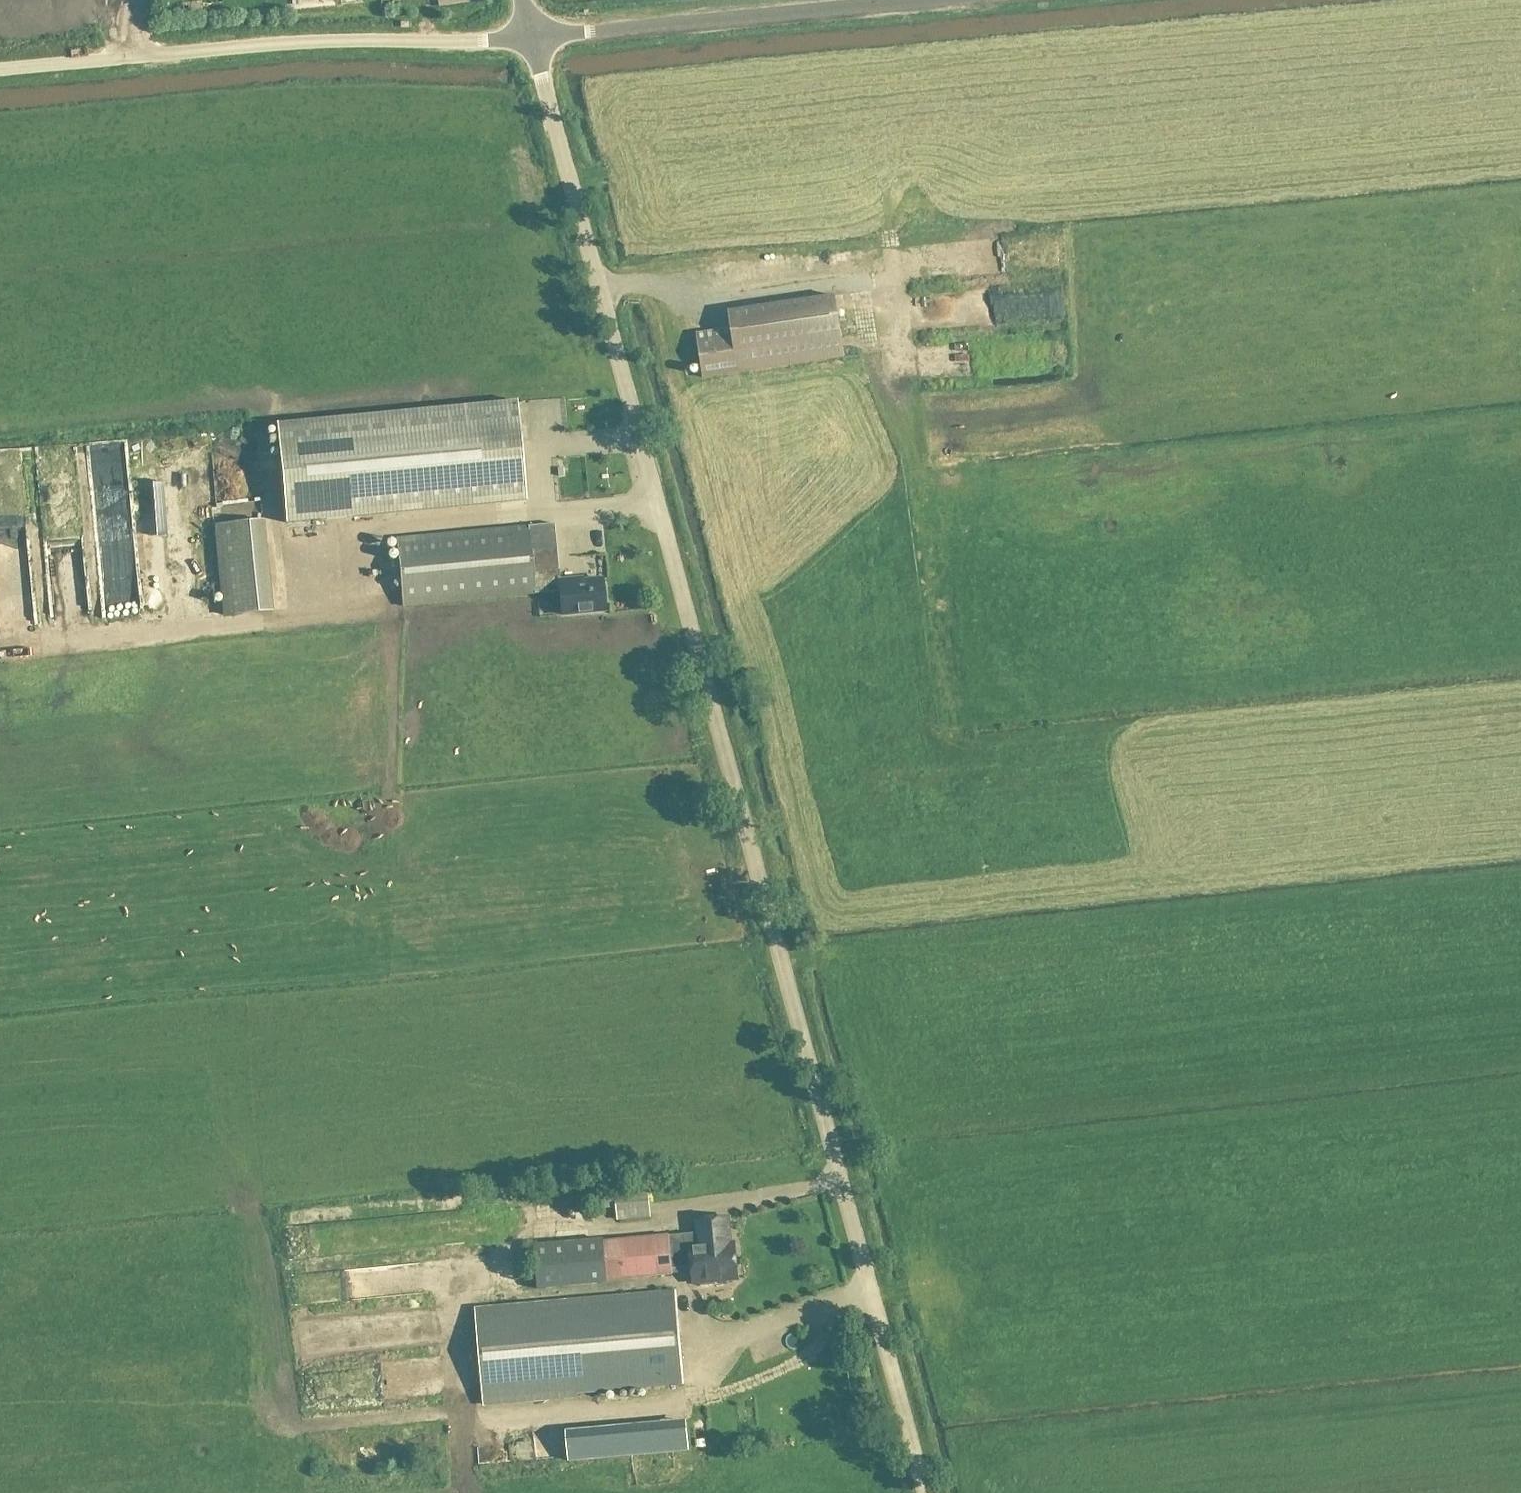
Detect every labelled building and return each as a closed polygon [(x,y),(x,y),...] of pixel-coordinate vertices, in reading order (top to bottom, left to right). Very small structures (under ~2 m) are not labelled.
[(702,379),(843,360),(833,296),(727,312),(729,330),(696,335),(702,379)] [(1058,299),(1003,302),(1004,327),(1059,325),(1058,299)] [(285,525),(525,502),(515,403),(276,425),(285,525)] [(189,462),(171,462),(171,483),(189,483),(189,462)] [(531,575),(527,528),(395,540),(402,609),(557,594),(560,617),(603,612),(601,581),(575,584),(575,581),(559,583),(558,572),(531,575)] [(267,530),(216,532),(220,622),(271,620),(267,530)] [(614,1185),(590,1188),(591,1199),(592,1211),(615,1208),(617,1222),(649,1218),(646,1189),(614,1192),(614,1185)] [(729,1245),(727,1219),(695,1222),(696,1235),(602,1243),(602,1241),(533,1247),(537,1291),(605,1285),(605,1283),(671,1277),(671,1270),(690,1268),(692,1285),(698,1284),(699,1288),(713,1287),(712,1283),(737,1281),(733,1244),(729,1245)] [(675,1293),(475,1310),(483,1406),(576,1399),(576,1394),(682,1385),(675,1293)] [(688,1452),(685,1424),(565,1434),(567,1463),(688,1452)] [(493,1463),(493,1448),(475,1447),(474,1463),(493,1463)]
